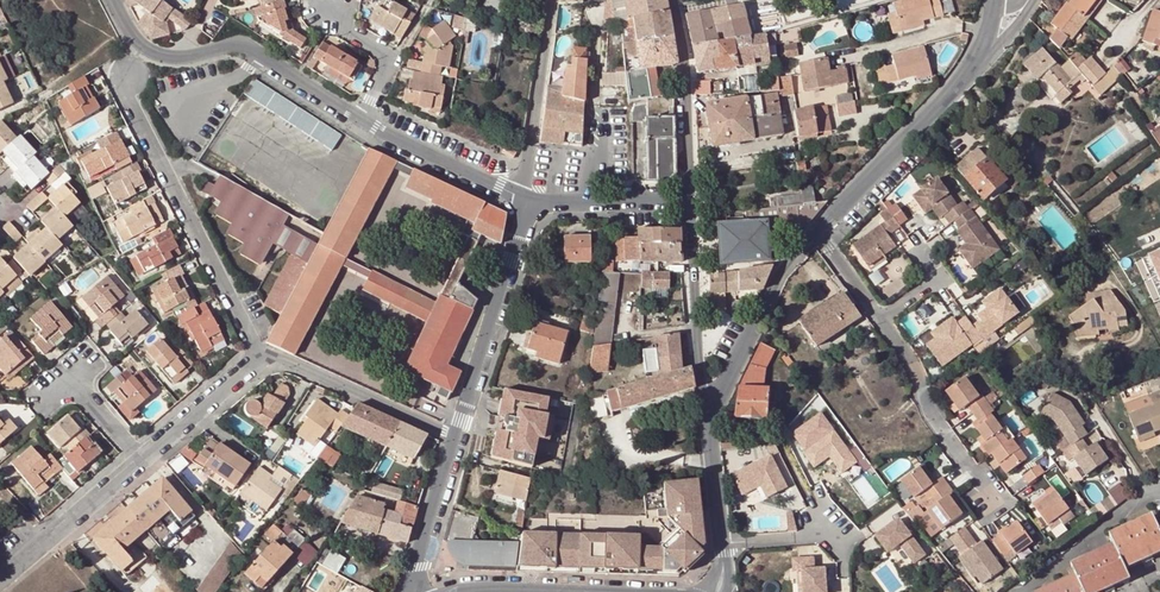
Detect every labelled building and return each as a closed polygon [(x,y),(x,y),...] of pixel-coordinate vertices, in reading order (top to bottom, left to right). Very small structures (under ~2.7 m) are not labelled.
[(191,25),(192,24),(159,0),(126,0),(130,9),(137,6),(147,14),(139,25),(152,40),(168,35),(166,25),(163,23),(167,18),(170,20),(181,29),(191,25)] [(286,9),(283,0),(277,2),(261,7),(253,9),(257,21),(300,49),(306,40),(293,32),(289,21),(287,21),(283,10),(286,9)] [(611,0),(607,0),(607,4),(605,4),(604,24),(608,23),(616,22),(611,0)] [(616,22),(622,21),(618,0),(611,0),(616,22)] [(624,0),(618,0),(622,21),(623,21),(623,20),(627,19),(624,0)] [(665,0),(624,0),(627,19),(632,18),(668,12),(665,0)] [(900,27),(923,20),(934,17),(929,0),(896,0),(893,1),(896,12),(900,27)] [(934,17),(943,15),(939,0),(929,0),(934,17)] [(1098,0),(1073,0),(1069,5),(1085,17),(1098,0)] [(378,5),(369,19),(400,38),(410,22),(402,18),(407,10),(393,2),(391,6),(385,2),(382,8),(378,5)] [(741,4),(710,10),(713,26),(745,20),(741,4)] [(1053,22),(1051,25),(1058,30),(1051,39),(1061,49),(1069,38),(1085,17),(1069,5),(1067,4),(1053,22)] [(415,15),(407,10),(402,18),(410,22),(415,15)] [(750,36),(745,20),(713,26),(710,10),(685,15),(692,46),(707,43),(733,39),(749,36),(750,36)] [(626,28),(629,43),(671,36),(668,12),(632,18),(634,27),(626,28)] [(901,31),(900,27),(896,12),(888,14),(893,33),(901,31)] [(1154,12),(1144,41),(1157,46),(1158,40),(1159,41),(1159,14),(1154,12)] [(465,18),(463,30),(474,32),(476,21),(465,18)] [(627,19),(623,20),(623,21),(626,36),(623,36),(624,44),(629,43),(626,28),(634,27),(632,18),(627,19)] [(923,20),(900,27),(901,31),(925,24),(923,20)] [(455,37),(444,21),(432,30),(435,34),(426,40),(421,72),(439,75),(441,67),(447,68),(452,46),(449,41),(455,37)] [(426,40),(435,34),(432,30),(425,26),(419,36),(426,40)] [(494,31),(492,47),(500,49),(503,32),(494,31)] [(799,31),(783,34),(783,32),(782,32),(774,34),(775,42),(777,42),(778,44),(801,40),(799,31)] [(754,64),(769,62),(768,56),(766,45),(775,44),(776,44),(775,42),(774,34),(765,35),(764,34),(750,36),(749,36),(754,64)] [(625,73),(654,68),(675,65),(671,36),(629,43),(624,44),(622,44),(625,68),(625,73)] [(749,36),(733,39),(738,67),(754,64),(749,36)] [(733,39),(707,43),(712,71),(738,67),(733,39)] [(322,41),(312,58),(326,67),(348,80),(358,63),(322,41)] [(707,43),(692,46),(697,73),(712,71),(707,43)] [(766,45),(768,56),(776,55),(775,44),(766,45)] [(784,45),(785,57),(797,56),(796,44),(784,45)] [(892,55),(895,65),(897,73),(930,66),(924,46),(892,55)] [(572,48),(570,69),(567,69),(562,96),(584,102),(586,64),(586,52),(586,49),(572,48)] [(1082,83),(1086,80),(1093,87),(1094,86),(1068,59),(1058,66),(1043,49),(1024,66),(1038,81),(1042,78),(1057,94),(1054,97),(1061,105),(1073,93),(1067,86),(1072,82),(1077,78),(1082,83)] [(14,76),(4,55),(0,56),(0,67),(6,80),(14,76)] [(1080,68),(1088,77),(1101,66),(1092,57),(1080,68)] [(836,70),(827,72),(824,59),(798,64),(800,74),(803,91),(847,83),(844,66),(835,67),(836,70)] [(1125,74),(1130,69),(1123,61),(1118,66),(1125,74)] [(358,63),(348,80),(326,67),(323,72),(344,85),(351,82),(362,66),(358,63)] [(897,73),(895,65),(886,67),(885,65),(875,67),(878,77),(897,73)] [(915,75),(931,70),(930,66),(897,73),(898,79),(915,75)] [(1105,77),(1108,74),(1101,66),(1088,77),(1096,85),(1105,77)] [(456,78),(457,70),(450,68),(449,77),(456,78)] [(627,86),(628,101),(658,96),(654,68),(625,73),(627,86)] [(1108,74),(1105,77),(1112,85),(1121,76),(1115,68),(1108,74)] [(932,76),(931,70),(915,75),(917,79),(932,76)] [(441,85),(443,77),(413,71),(412,80),(410,79),(408,90),(405,90),(403,100),(418,103),(418,107),(431,109),(431,108),(441,109),(445,85),(441,85)] [(605,86),(627,86),(625,73),(614,73),(605,73),(605,86)] [(878,77),(880,84),(898,79),(897,73),(878,77)] [(780,92),(780,96),(793,93),(791,75),(779,77),(779,78),(779,83),(780,92)] [(81,90),(85,87),(88,86),(83,77),(67,87),(72,96),(57,105),(68,123),(97,108),(92,99),(89,101),(81,90)] [(1096,85),(1094,86),(1093,87),(1100,95),(1112,85),(1105,77),(1096,85)] [(336,149),(345,134),(257,79),(247,94),(336,149)] [(695,81),(696,94),(716,94),(715,81),(695,81)] [(12,104),(1,82),(0,83),(0,109),(12,104)] [(777,83),(770,83),(770,85),(759,86),(760,91),(778,91),(777,83)] [(89,101),(92,99),(85,87),(81,90),(89,101)] [(584,102),(562,96),(547,92),(540,142),(582,147),(584,102)] [(735,122),(779,115),(776,93),(705,104),(709,126),(735,122)] [(850,93),(836,95),(837,103),(852,101),(850,93)] [(1128,101),(1134,109),(1137,111),(1146,104),(1137,93),(1128,101)] [(673,107),(672,94),(658,96),(628,101),(629,122),(645,122),(645,181),(667,181),(675,173),(673,117),(669,117),(669,107),(673,107)] [(839,113),(856,111),(854,100),(852,101),(837,103),(839,113)] [(797,137),(830,132),(826,105),(796,110),(793,110),(793,113),(797,137)] [(68,123),(71,127),(98,110),(97,108),(68,123)] [(779,115),(735,122),(738,142),(782,135),(779,115)] [(709,126),(712,146),(738,142),(735,122),(709,126)] [(0,123),(0,154),(1,152),(15,140),(0,123)] [(1147,126),(1151,133),(1155,130),(1151,124),(1147,126)] [(1155,130),(1151,133),(1159,146),(1159,127),(1155,130)] [(1022,150),(1031,142),(1019,129),(1011,136),(1022,150)] [(120,141),(116,133),(96,143),(101,151),(92,155),(90,151),(75,159),(82,172),(85,170),(89,177),(113,165),(116,171),(131,163),(124,149),(120,141)] [(9,161),(6,164),(14,173),(32,157),(34,155),(18,137),(15,140),(1,152),(6,158),(9,161)] [(125,138),(120,141),(124,149),(129,146),(125,138)] [(318,243),(282,313),(266,343),(293,355),(341,265),(345,258),(393,168),(396,162),(368,149),(318,243)] [(514,160),(517,154),(508,149),(505,154),(514,160)] [(985,201),(1007,182),(1004,178),(978,149),(956,168),(985,201)] [(19,186),(23,183),(26,186),(30,190),(43,178),(47,175),(32,157),(14,173),(11,176),(19,186)] [(1032,168),(1025,160),(1008,174),(1016,183),(1032,168)] [(393,168),(410,176),(413,169),(396,162),(393,168)] [(106,189),(115,205),(135,195),(132,188),(143,182),(137,171),(140,170),(136,163),(120,171),(124,179),(106,189)] [(1140,182),(1152,174),(1159,170),(1159,164),(1151,168),(1144,172),(1137,176),(1140,182)] [(43,178),(49,185),(64,171),(58,165),(47,175),(43,178)] [(1032,168),(1016,183),(1018,186),(1035,171),(1032,168)] [(466,220),(474,224),(484,202),(413,169),(410,176),(405,187),(431,201),(430,203),(466,220)] [(1118,179),(1112,170),(1107,174),(1113,183),(1118,179)] [(1008,174),(1004,178),(1007,182),(1011,187),(1016,183),(1008,174)] [(223,176),(217,186),(212,196),(217,199),(228,179),(223,176)] [(228,179),(217,199),(224,202),(218,212),(236,222),(230,232),(248,241),(243,251),(261,261),(272,242),(291,253),(264,304),(282,313),(318,243),(282,223),(288,213),(228,179)] [(912,199),(922,211),(931,205),(943,219),(944,218),(950,226),(955,222),(969,212),(963,204),(957,208),(935,181),(912,199)] [(143,182),(132,188),(135,195),(146,189),(143,182)] [(204,191),(212,196),(217,186),(210,182),(204,191)] [(79,203),(63,185),(47,198),(55,207),(64,217),(79,203)] [(801,195),(802,204),(815,202),(812,185),(800,187),(801,195)] [(26,205),(32,212),(47,198),(41,192),(26,205)] [(801,195),(769,198),(771,208),(802,204),(801,195)] [(150,196),(128,208),(128,209),(151,197),(150,196)] [(152,219),(160,214),(151,197),(128,209),(131,215),(113,225),(122,243),(155,226),(154,223),(152,219)] [(799,235),(827,201),(815,202),(802,204),(771,208),(745,211),(746,223),(718,225),(720,264),(751,261),(768,259),(766,227),(787,225),(799,235)] [(499,244),(506,213),(484,202),(474,224),(466,220),(455,243),(462,247),(436,303),(427,322),(404,370),(425,380),(422,387),(432,391),(435,385),(440,387),(436,394),(446,399),(460,372),(446,365),(477,300),(464,289),(456,284),(480,235),(499,244)] [(943,219),(931,205),(922,211),(925,216),(932,211),(940,221),(943,219)] [(64,217),(55,207),(40,221),(45,228),(56,240),(72,226),(64,217)] [(969,212),(955,222),(961,230),(973,246),(962,255),(974,270),(1000,250),(970,211),(969,212)] [(882,227),(889,236),(900,228),(888,212),(881,217),(885,224),(882,227)] [(162,218),(160,214),(152,219),(154,223),(162,218)] [(8,235),(15,242),(21,236),(8,222),(2,228),(8,235)] [(854,247),(869,268),(884,257),(897,248),(889,236),(882,227),(854,247)] [(40,233),(37,235),(34,232),(25,240),(28,244),(43,261),(61,245),(56,240),(45,228),(40,233)] [(658,245),(659,261),(681,261),(680,256),(679,229),(637,229),(637,238),(637,244),(658,245)] [(136,257),(144,273),(169,260),(166,254),(176,249),(167,230),(152,238),(156,246),(136,257)] [(962,255),(973,246),(961,230),(957,233),(967,246),(959,251),(962,255)] [(564,262),(591,262),(590,236),(564,236),(564,247),(564,256),(564,262)] [(616,238),(616,261),(659,261),(658,245),(637,244),(637,238),(616,238)] [(13,258),(29,276),(44,262),(43,261),(28,244),(13,258)] [(176,249),(166,254),(169,260),(179,255),(176,249)] [(1149,255),(1159,281),(1159,250),(1149,255)] [(1149,255),(1142,258),(1159,299),(1159,281),(1149,255)] [(138,276),(144,273),(136,257),(129,260),(138,276)] [(887,261),(884,257),(869,268),(872,273),(887,261)] [(341,265),(368,278),(371,271),(345,258),(341,265)] [(1,290),(16,277),(0,259),(0,289),(1,290)] [(1055,269),(1062,264),(1059,260),(1052,265),(1055,269)] [(602,272),(613,272),(613,262),(604,261),(602,272)] [(100,271),(103,272),(106,269),(101,263),(96,266),(100,271)] [(194,308),(197,306),(187,287),(183,289),(177,277),(181,275),(183,274),(179,265),(161,275),(165,283),(151,290),(164,314),(176,308),(179,315),(194,308)] [(725,274),(725,292),(763,289),(772,266),(737,271),(737,272),(725,274)] [(368,278),(364,286),(393,300),(400,285),(371,271),(368,278)] [(593,345),(610,343),(618,272),(613,272),(602,272),(601,272),(596,318),(595,325),(594,332),(593,345)] [(642,273),(642,287),(664,288),(664,273),(642,273)] [(725,274),(709,276),(709,293),(725,292),(725,274)] [(183,289),(187,287),(181,275),(177,277),(183,289)] [(1066,276),(1061,281),(1067,288),(1072,284),(1066,276)] [(22,283),(16,277),(1,290),(3,293),(6,296),(22,283)] [(101,316),(98,318),(96,320),(102,328),(106,324),(117,315),(110,308),(113,305),(124,297),(107,277),(80,298),(89,308),(92,305),(101,316)] [(1063,292),(1067,288),(1061,281),(1057,284),(1063,292)] [(436,303),(400,285),(393,300),(391,304),(427,322),(436,303)] [(391,304),(393,300),(364,286),(363,289),(391,304)] [(962,291),(966,296),(970,293),(966,288),(962,291)] [(983,320),(974,327),(982,338),(983,339),(989,347),(996,342),(990,334),(1019,313),(1001,289),(987,299),(994,309),(981,318),(983,320)] [(126,295),(132,302),(137,298),(131,290),(126,295)] [(725,292),(709,293),(710,303),(726,301),(725,292)] [(1116,330),(1116,327),(1125,326),(1121,314),(1109,293),(1091,296),(1092,301),(1085,305),(1067,318),(1074,328),(1076,342),(1092,340),(1092,337),(1096,336),(1095,330),(1105,328),(1105,332),(1116,330)] [(861,319),(844,294),(801,324),(818,348),(861,319)] [(984,301),(989,309),(979,315),(981,318),(994,309),(987,299),(984,301)] [(710,313),(726,312),(726,301),(710,303),(710,313)] [(71,328),(49,302),(30,319),(40,331),(31,340),(44,355),(54,346),(53,344),(50,341),(59,332),(63,336),(71,328)] [(194,308),(198,316),(209,311),(204,302),(197,306),(194,308)] [(101,316),(92,305),(89,308),(98,318),(101,316)] [(120,313),(113,305),(110,308),(117,315),(120,313)] [(186,323),(201,352),(211,347),(209,343),(221,336),(209,311),(198,316),(194,308),(179,315),(177,316),(182,325),(186,323)] [(111,330),(109,332),(120,344),(129,336),(133,341),(149,327),(135,310),(126,318),(121,312),(120,313),(117,315),(106,324),(111,330)] [(583,316),(582,321),(595,325),(596,318),(583,316)] [(1018,336),(1035,324),(1030,317),(1013,329),(1018,336)] [(947,336),(931,349),(944,366),(982,338),(974,327),(967,318),(959,324),(955,319),(941,329),(947,336)] [(535,319),(527,349),(536,352),(535,357),(558,364),(568,331),(548,325),(549,323),(535,319)] [(595,325),(582,321),(580,329),(594,332),(595,325)] [(929,346),(931,349),(947,336),(941,329),(934,335),(937,340),(929,346)] [(12,332),(5,337),(14,347),(20,342),(12,332)] [(59,332),(50,341),(53,344),(63,336),(59,332)] [(653,337),(654,345),(655,348),(657,371),(658,370),(659,376),(682,370),(678,334),(653,337)] [(133,341),(129,336),(120,344),(124,348),(133,341)] [(224,341),(221,336),(209,343),(211,347),(224,341)] [(5,376),(10,372),(25,359),(28,363),(34,358),(20,342),(14,347),(5,337),(0,341),(0,369),(5,376)] [(183,367),(186,371),(194,364),(174,341),(167,347),(160,340),(146,352),(161,370),(167,365),(175,374),(183,367)] [(593,347),(590,372),(608,371),(610,345),(593,347)] [(768,369),(776,351),(762,345),(752,366),(741,388),(736,414),(735,420),(767,421),(770,389),(766,389),(768,369)] [(657,371),(655,348),(652,349),(643,350),(646,372),(653,371),(657,371)] [(981,360),(988,355),(985,350),(978,356),(981,360)] [(13,375),(28,363),(25,359),(10,372),(13,375)] [(188,373),(186,371),(183,367),(175,374),(167,365),(161,370),(174,385),(188,373)] [(694,386),(691,367),(682,370),(659,376),(654,378),(607,391),(611,411),(694,387),(694,386)] [(112,395),(114,393),(117,390),(126,400),(148,381),(139,371),(133,376),(127,369),(106,387),(112,395)] [(988,403),(984,398),(981,394),(979,396),(965,377),(946,391),(955,403),(959,408),(960,410),(967,405),(973,413),(988,403)] [(131,413),(136,408),(156,391),(148,381),(126,400),(123,403),(131,413)] [(280,383),(272,397),(267,394),(260,405),(256,402),(252,401),(247,403),(245,406),(245,409),(246,413),(251,417),(267,428),(288,396),(287,388),(280,383)] [(549,397),(504,389),(499,416),(504,417),(502,431),(496,430),(491,457),(529,467),(531,455),(528,455),(529,447),(535,448),(537,439),(543,440),(547,416),(546,415),(549,397)] [(1148,394),(1151,403),(1128,413),(1138,438),(1154,432),(1159,429),(1159,389),(1148,394)] [(117,390),(114,393),(123,403),(126,400),(117,390)] [(984,398),(988,403),(997,396),(994,391),(984,398)] [(1041,414),(1055,422),(1072,445),(1081,439),(1087,435),(1081,427),(1085,424),(1069,402),(1051,394),(1041,414)] [(304,417),(308,419),(304,423),(297,434),(315,447),(329,427),(337,432),(341,426),(349,416),(341,410),(338,414),(317,400),(304,417)] [(117,408),(129,421),(134,417),(131,413),(123,403),(117,408)] [(810,403),(796,418),(807,427),(821,412),(810,403)] [(951,406),(955,411),(959,408),(955,403),(951,406)] [(993,410),(988,403),(973,413),(977,419),(979,421),(990,413),(993,410)] [(349,416),(341,426),(386,447),(400,423),(357,404),(349,416)] [(134,417),(139,412),(136,408),(131,413),(134,417)] [(972,422),(977,428),(993,416),(990,413),(979,421),(977,419),(972,422)] [(0,416),(0,443),(16,428),(8,419),(5,421),(0,416)] [(83,427),(79,430),(70,418),(68,416),(48,433),(60,447),(64,443),(71,450),(85,439),(89,435),(83,427)] [(73,416),(70,418),(79,430),(83,427),(73,416)] [(1009,443),(1000,431),(1002,429),(993,416),(977,428),(983,436),(986,441),(982,445),(991,457),(993,455),(1009,443)] [(426,435),(400,423),(386,447),(413,459),(426,435)] [(1025,437),(1033,432),(1030,428),(1025,431),(1022,433),(1025,437)] [(633,430),(634,441),(645,439),(644,429),(633,430)] [(829,457),(838,468),(853,457),(834,430),(803,453),(814,467),(829,457)] [(1155,436),(1154,432),(1138,438),(1139,443),(1155,436)] [(978,440),(982,445),(986,441),(983,436),(978,440)] [(85,439),(71,450),(57,462),(62,468),(71,478),(100,454),(93,446),(92,446),(85,439)] [(1088,449),(1081,439),(1072,445),(1068,449),(1087,476),(1108,460),(1101,450),(1096,443),(1088,449)] [(993,455),(997,461),(1001,466),(1008,475),(1027,460),(1013,440),(1009,443),(993,455)] [(1101,450),(1104,447),(1100,440),(1096,443),(1101,450)] [(250,465),(219,444),(217,446),(209,441),(195,460),(204,466),(213,473),(235,487),(250,465)] [(327,446),(317,459),(333,467),(338,456),(331,453),(333,450),(327,446)] [(33,490),(43,482),(40,479),(50,470),(54,475),(62,468),(57,462),(50,454),(42,460),(31,447),(10,464),(33,490)] [(187,447),(179,454),(191,462),(196,454),(187,447)] [(788,489),(771,456),(732,476),(740,492),(759,482),(761,487),(768,500),(788,489)] [(857,462),(853,457),(838,468),(841,473),(857,462)] [(885,464),(882,459),(872,467),(875,472),(885,464)] [(996,470),(1001,466),(997,461),(992,465),(996,470)] [(323,466),(317,462),(309,475),(315,479),(323,466)] [(213,473),(204,466),(200,472),(209,478),(213,473)] [(920,468),(933,486),(936,484),(923,466),(920,468)] [(1030,485),(1045,474),(1039,466),(1025,477),(1030,485)] [(259,467),(255,472),(268,482),(271,477),(272,476),(259,467)] [(288,497),(300,481),(278,467),(272,476),(271,477),(287,489),(283,494),(288,497)] [(936,484),(933,486),(920,468),(903,482),(915,499),(928,490),(934,497),(948,486),(943,479),(936,484)] [(500,470),(494,491),(526,500),(530,478),(500,470)] [(281,491),(268,482),(255,472),(240,493),(266,512),(281,491)] [(173,535),(195,516),(162,478),(126,509),(145,532),(162,517),(174,530),(171,533),(173,535)] [(698,479),(664,483),(668,516),(679,515),(680,529),(661,547),(640,546),(640,535),(607,534),(610,573),(677,575),(702,552),(699,549),(705,543),(698,479)] [(48,488),(43,482),(33,490),(39,496),(48,488)] [(374,482),(371,492),(383,496),(386,486),(374,482)] [(743,497),(761,487),(759,482),(740,492),(743,497)] [(1108,492),(1117,505),(1129,496),(1120,483),(1108,492)] [(386,486),(383,496),(386,497),(398,501),(399,501),(402,491),(386,486)] [(949,496),(952,494),(953,493),(948,486),(934,497),(939,503),(928,511),(942,530),(963,515),(955,505),(949,496)] [(1052,487),(1045,492),(1046,494),(1049,497),(1035,508),(1048,525),(1058,517),(1062,523),(1063,525),(1074,517),(1052,487)] [(292,504),(301,509),(310,494),(302,488),(292,504)] [(934,497),(928,490),(915,499),(921,506),(923,505),(934,497)] [(949,496),(955,505),(958,503),(952,494),(949,496)] [(1032,504),(1035,508),(1049,497),(1046,494),(1032,504)] [(383,508),(384,504),(356,496),(340,522),(378,534),(384,509),(383,508)] [(923,505),(928,511),(939,503),(934,497),(923,505)] [(1097,520),(1115,507),(1109,498),(1090,511),(1097,520)] [(398,501),(395,512),(402,514),(399,524),(411,528),(417,507),(399,501),(398,501)] [(902,509),(907,516),(917,509),(912,502),(902,509)] [(219,510),(214,506),(209,510),(214,515),(219,510)] [(910,519),(922,511),(919,507),(917,509),(907,516),(910,519)] [(518,508),(516,525),(518,526),(523,526),(525,509),(518,508)] [(141,556),(130,544),(145,532),(126,509),(92,537),(125,576),(147,557),(144,554),(141,556)] [(399,524),(402,514),(395,512),(384,509),(378,534),(406,543),(411,528),(399,524)] [(453,509),(444,538),(446,541),(451,542),(451,545),(452,547),(453,549),(454,551),(455,553),(456,555),(458,556),(460,558),(462,559),(464,560),(466,560),(468,561),(469,569),(516,570),(517,566),(520,543),(483,542),(475,534),(480,517),(453,509)] [(942,530),(928,511),(918,518),(932,537),(942,530)] [(668,516),(680,529),(679,515),(668,516)] [(1148,587),(1138,565),(1159,554),(1159,535),(1152,518),(1110,536),(1114,546),(1071,565),(1076,576),(1040,591),(1150,591),(1148,587)] [(899,520),(876,537),(888,554),(900,546),(914,564),(925,556),(899,520)] [(1034,522),(1041,532),(1044,530),(1037,520),(1034,522)] [(976,522),(971,526),(982,542),(988,538),(976,522)] [(1001,536),(993,541),(1003,555),(1012,549),(1017,556),(1034,543),(1018,523),(1009,530),(1001,536)] [(264,535),(272,542),(281,531),(274,524),(264,535)] [(287,525),(281,531),(287,536),(293,530),(287,525)] [(1006,527),(998,533),(1001,536),(1009,530),(1006,527)] [(962,557),(983,586),(1004,571),(986,546),(981,550),(978,546),(965,528),(951,539),(955,544),(963,556),(962,557)] [(259,576),(266,582),(304,540),(293,530),(287,536),(281,531),(272,542),(244,574),(253,583),(259,576)] [(580,572),(610,573),(607,534),(522,532),(520,543),(517,566),(546,567),(546,569),(555,569),(555,567),(580,568),(580,572)] [(955,544),(951,539),(938,549),(943,553),(955,544)] [(244,554),(233,541),(200,590),(202,591),(217,591),(244,554)] [(1024,560),(1036,551),(1036,547),(1034,543),(1017,556),(1019,559),(1024,560)] [(330,551),(325,548),(317,563),(321,566),(330,551)] [(344,559),(330,551),(321,566),(314,578),(317,579),(315,582),(322,587),(324,583),(329,586),(344,559)] [(797,557),(798,569),(804,569),(805,582),(805,591),(828,591),(826,567),(815,567),(814,556),(797,557)] [(362,586),(348,578),(339,591),(355,591),(362,586)] [(316,588),(305,582),(299,591),(313,591),(316,588)]
